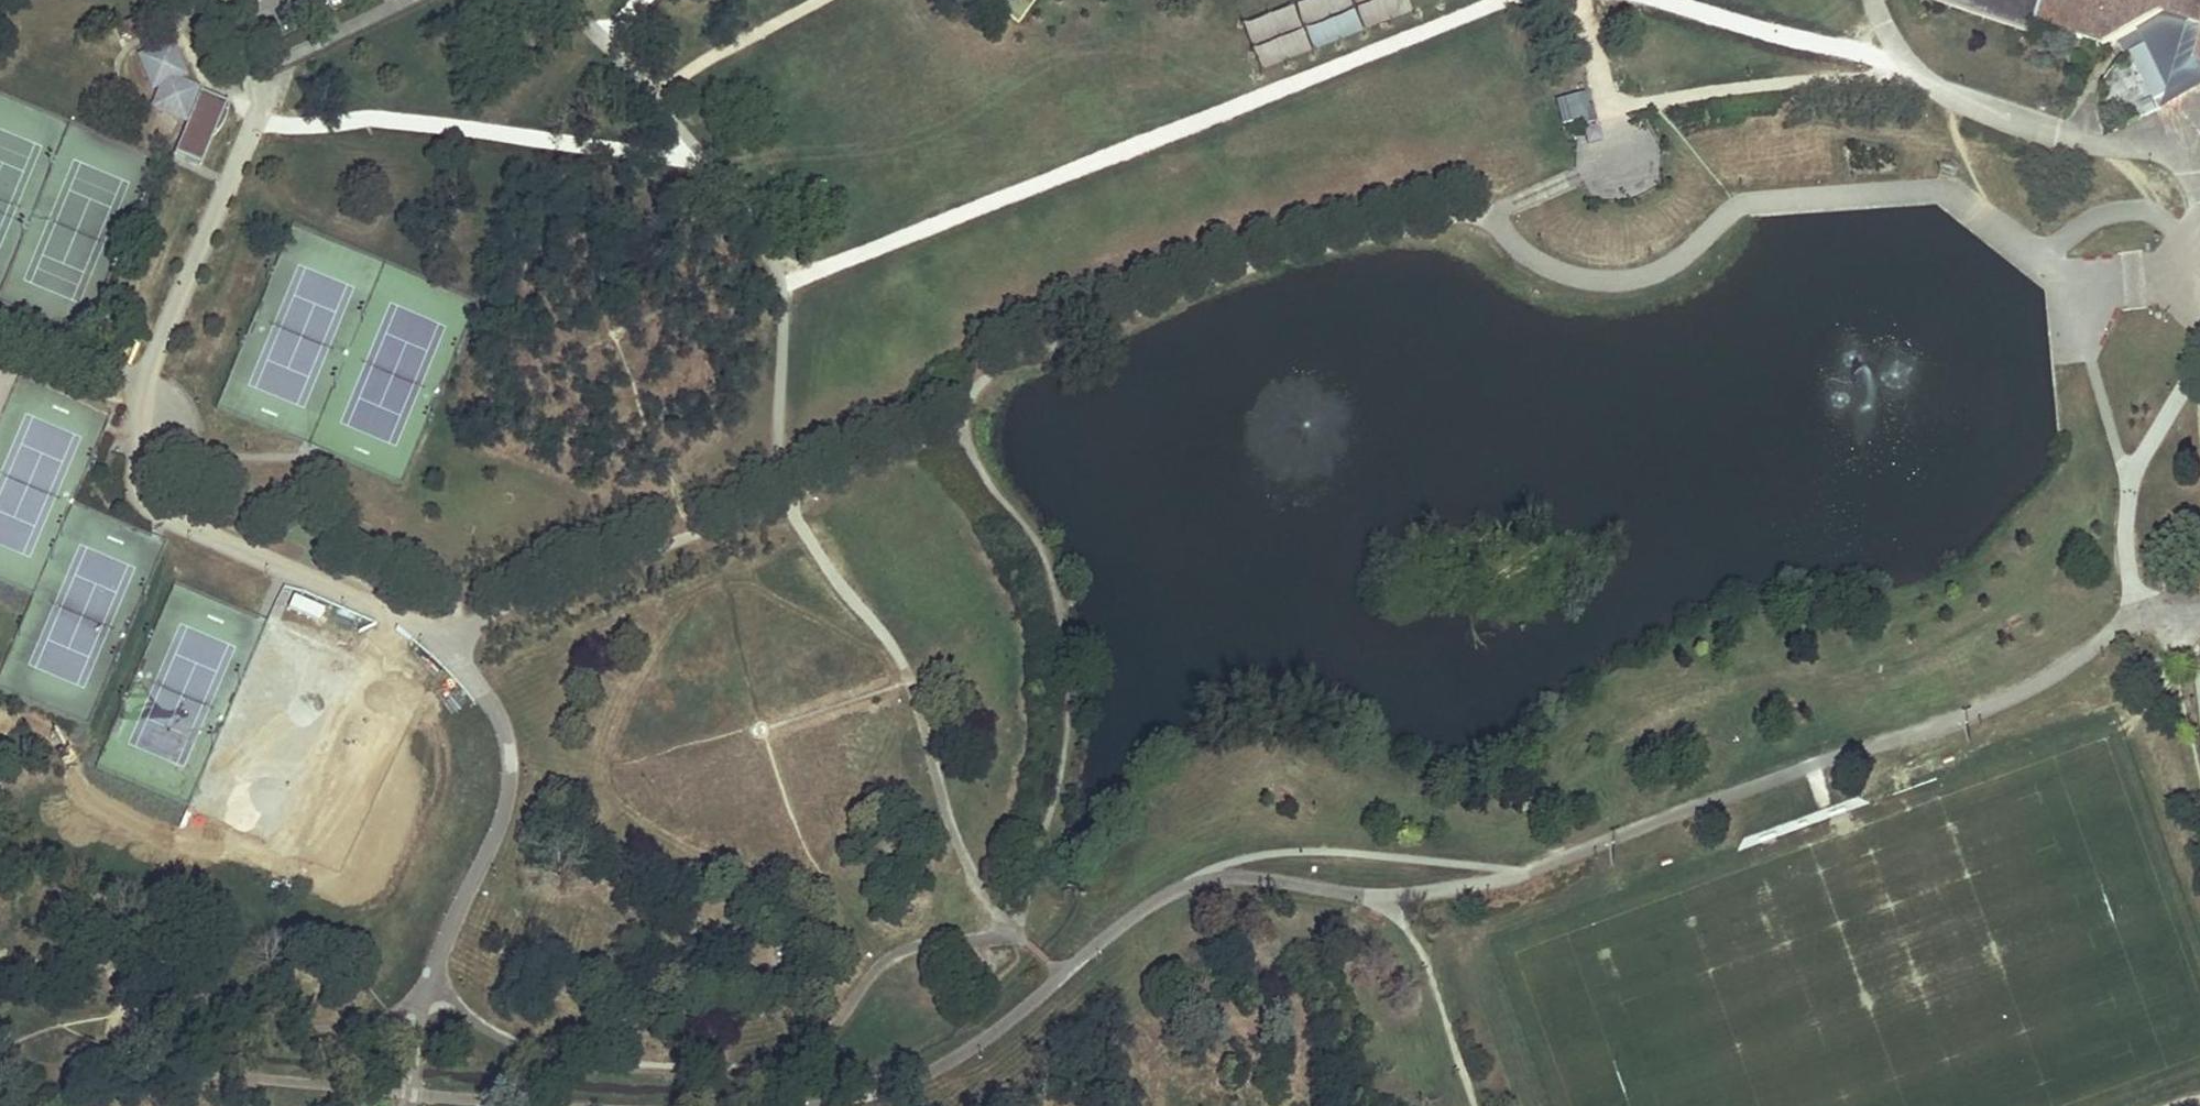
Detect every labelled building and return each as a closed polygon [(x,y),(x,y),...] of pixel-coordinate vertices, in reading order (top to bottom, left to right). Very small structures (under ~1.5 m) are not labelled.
[(1935,3),(2035,36),(2041,23),(2106,45),(2139,29),(2146,43),(2131,51),(2146,83),(2161,76),(2168,88),(2199,73),(2199,0),(1936,0),(1935,3)] [(183,76),(169,42),(140,54),(154,87),(164,83),(155,106),(188,119),(178,150),(205,161),(227,105),(197,93),(198,88),(177,78),(183,76)] [(229,101),(198,88),(197,93),(227,105),(229,101)] [(1556,97),(1565,131),(1595,123),(1586,89),(1556,97)] [(1629,191),(1639,185),(1647,176),(1651,165),(1652,153),(1648,142),(1641,132),(1631,126),(1620,123),(1608,124),(1597,128),(1589,136),(1583,146),(1581,157),(1582,168),(1587,178),(1595,187),(1606,192),(1617,193),(1629,191)] [(205,161),(178,150),(176,154),(204,165),(205,161)]
